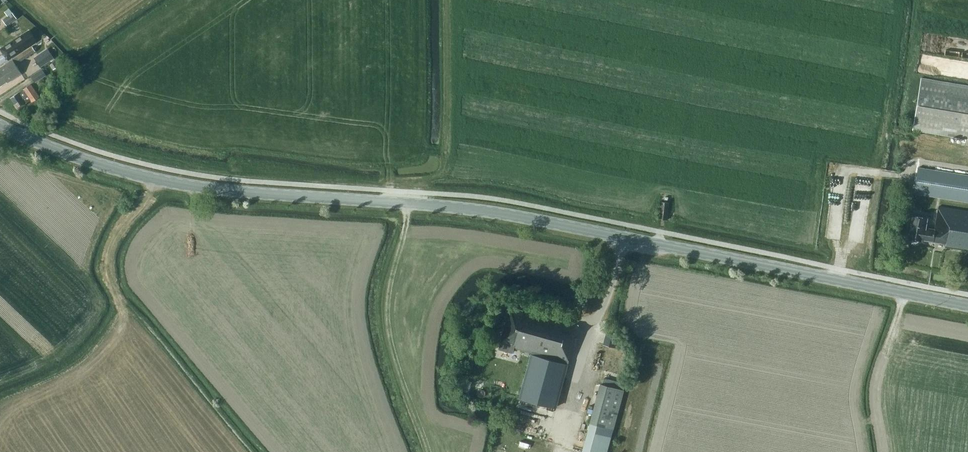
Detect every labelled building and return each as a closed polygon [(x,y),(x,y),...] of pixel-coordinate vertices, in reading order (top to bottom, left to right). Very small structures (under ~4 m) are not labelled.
[(2,19),(7,25),(16,18),(9,8),(4,11),(7,15),(2,19)] [(36,41),(29,30),(1,48),(4,53),(0,56),(0,65),(8,59),(36,41)] [(32,46),(17,56),(20,61),(35,51),(32,46)] [(34,57),(41,67),(54,58),(47,48),(34,57)] [(6,82),(7,82),(21,73),(13,60),(0,68),(0,86),(6,82)] [(53,70),(58,66),(55,61),(49,64),(53,70)] [(35,82),(46,75),(42,69),(31,76),(35,82)] [(911,129),(967,138),(967,131),(967,86),(919,78),(911,129)] [(39,97),(31,84),(10,98),(18,109),(28,103),(27,102),(31,100),(32,102),(39,97)] [(917,167),(913,194),(967,202),(967,175),(917,167)] [(658,219),(667,220),(669,203),(660,202),(658,219)] [(935,229),(925,227),(926,218),(912,216),(908,238),(910,239),(912,242),(916,243),(920,240),(921,240),(946,243),(945,247),(967,250),(967,213),(938,209),(935,229)] [(523,310),(522,311),(510,308),(499,349),(512,353),(513,347),(531,352),(519,397),(556,407),(578,325),(523,310)] [(615,347),(619,336),(607,333),(604,344),(615,347)] [(457,392),(463,389),(461,383),(454,386),(457,392)] [(589,424),(613,430),(623,391),(600,385),(589,424)]
